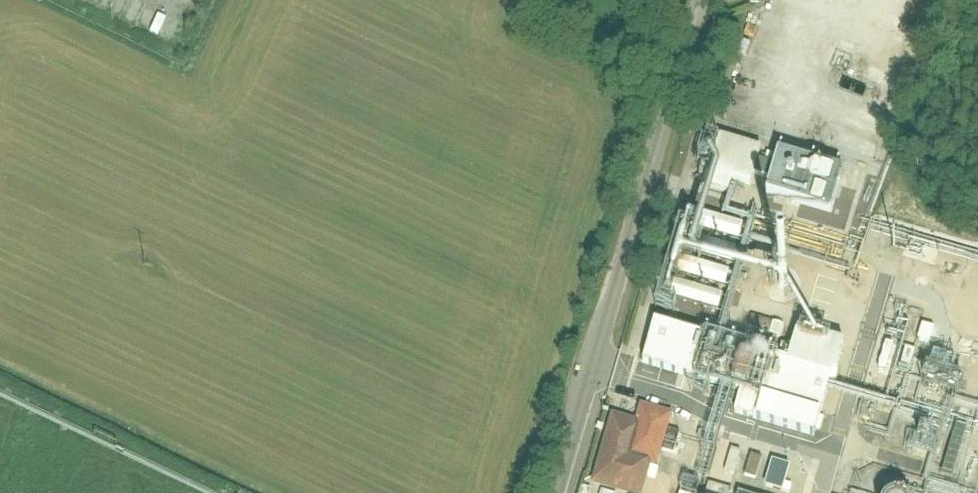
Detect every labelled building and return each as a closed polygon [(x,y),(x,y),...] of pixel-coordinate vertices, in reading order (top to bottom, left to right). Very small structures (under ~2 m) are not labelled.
[(659,295),(640,354),(742,387),(739,398),(812,422),(836,347),(787,331),(781,351),(705,327),(710,312),(659,295)] [(891,350),(873,344),(865,368),(884,374),(891,350)] [(612,410),(591,481),(631,492),(634,492),(641,467),(658,472),(673,419),(638,409),(636,417),(612,410)]
